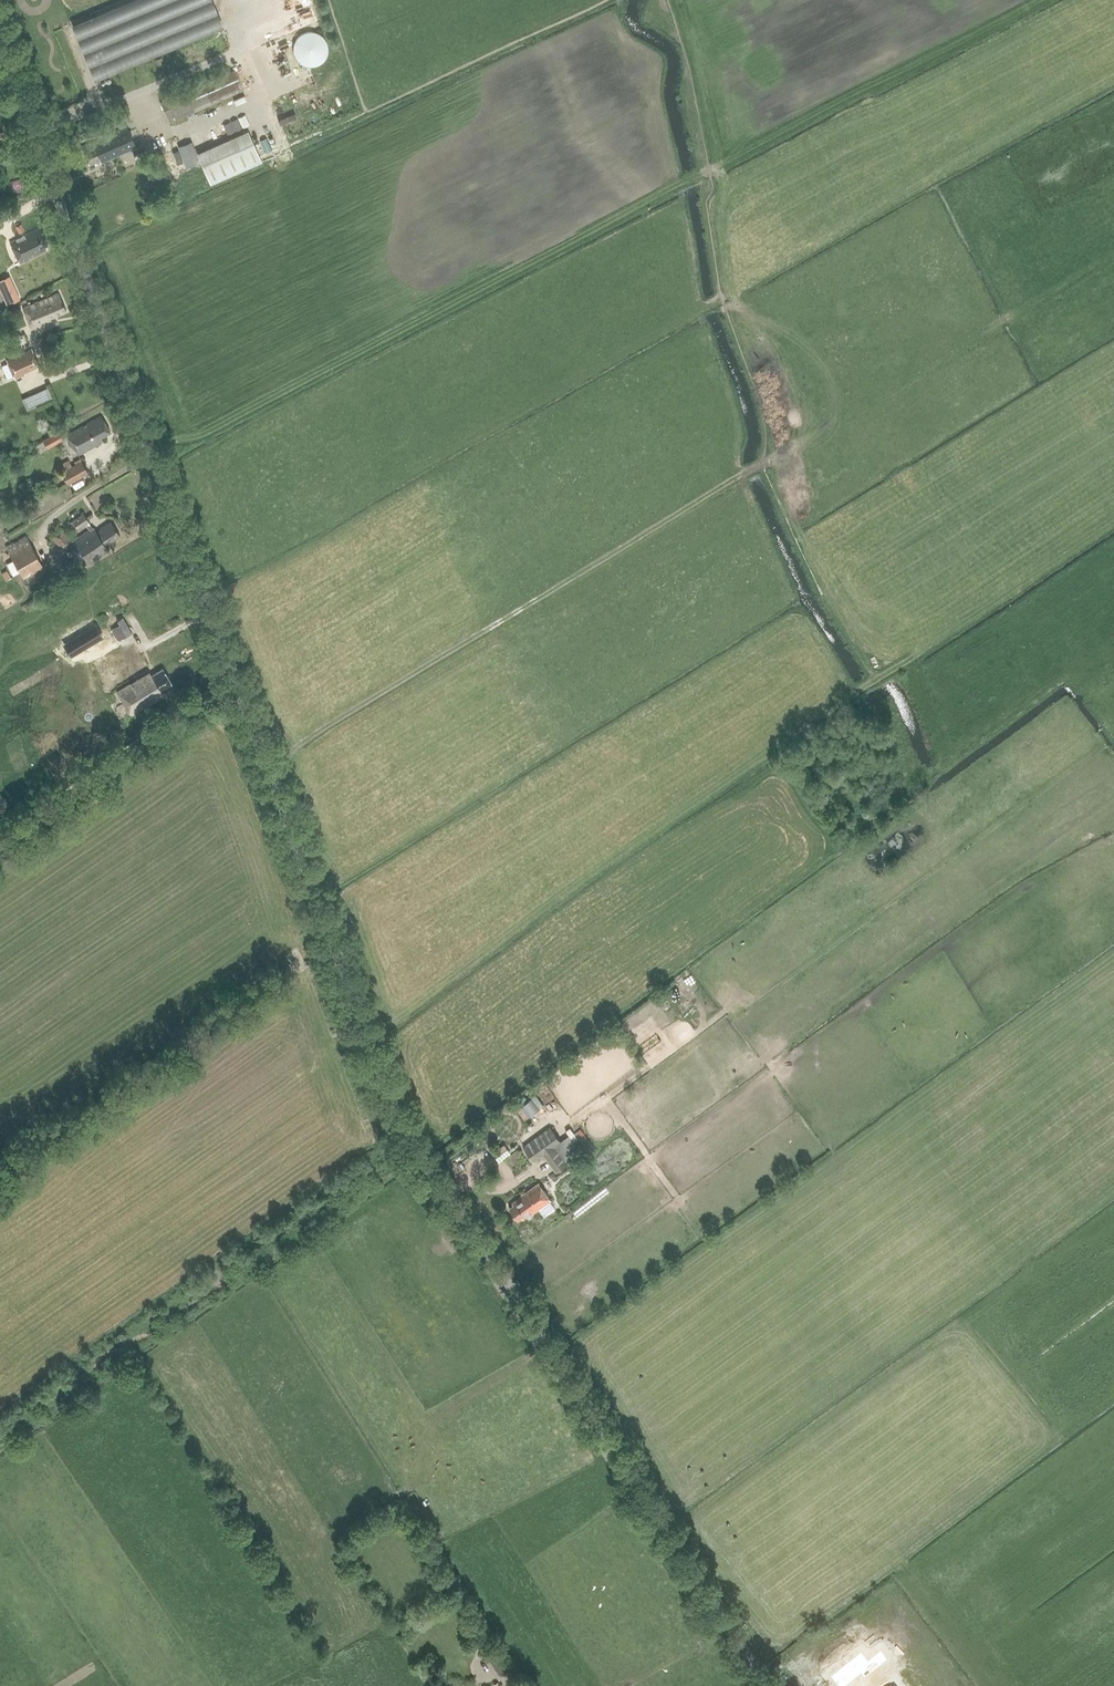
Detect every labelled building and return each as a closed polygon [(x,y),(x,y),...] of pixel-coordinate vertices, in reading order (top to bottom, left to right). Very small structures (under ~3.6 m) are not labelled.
[(74,22),(97,79),(219,28),(207,0),(126,0),(74,22)] [(326,63),(326,31),(298,31),(298,63),(326,63)] [(233,71),(160,103),(170,124),(242,92),(233,71)] [(105,129),(102,123),(96,126),(99,132),(105,129)] [(127,127),(111,134),(121,155),(136,148),(127,127)] [(247,130),(196,152),(204,170),(209,181),(260,159),(247,130)] [(121,155),(111,134),(81,147),(89,165),(100,160),(102,164),(121,155)] [(40,228),(9,243),(20,265),(47,251),(44,247),(48,245),(40,228)] [(15,288),(2,294),(6,304),(19,299),(15,288)] [(32,331),(37,329),(54,322),(52,317),(66,311),(59,293),(48,298),(49,299),(23,310),(32,331)] [(42,337),(37,340),(40,349),(46,346),(42,337)] [(9,363),(2,366),(8,378),(14,375),(16,378),(41,367),(32,348),(7,360),(9,363)] [(37,392),(29,396),(34,407),(42,403),(37,392)] [(111,432),(102,416),(67,435),(78,456),(104,442),(102,437),(111,432)] [(60,430),(44,439),(48,448),(65,439),(60,430)] [(83,462),(63,473),(69,485),(90,473),(83,462)] [(86,525),(90,532),(70,545),(84,567),(109,551),(106,546),(121,537),(111,522),(95,532),(84,515),(72,522),(77,530),(86,525)] [(71,542),(62,528),(51,535),(60,549),(71,542)] [(45,568),(27,535),(7,546),(25,579),(45,568)] [(13,561),(7,564),(13,576),(19,573),(13,561)] [(124,614),(118,618),(121,623),(113,627),(120,639),(133,633),(124,614)] [(84,632),(69,641),(76,653),(91,643),(84,632)] [(112,652),(92,664),(107,689),(117,683),(118,685),(128,679),(125,675),(134,670),(135,672),(145,666),(140,656),(139,657),(140,658),(139,659),(135,652),(136,651),(136,653),(137,652),(132,643),(121,649),(123,651),(114,656),(112,652)] [(152,673),(150,670),(118,690),(132,712),(175,685),(163,667),(152,673)] [(529,1115),(545,1105),(538,1094),(522,1104),(529,1115)] [(561,1141),(550,1127),(523,1147),(534,1162),(544,1154),(557,1172),(569,1164),(565,1160),(572,1154),(562,1140),(561,1141)] [(512,1203),(514,1206),(510,1208),(518,1221),(523,1218),(524,1220),(532,1213),(534,1215),(551,1200),(539,1183),(519,1197),(520,1198),(512,1203)] [(491,1640),(481,1646),(486,1653),(495,1648),(491,1640)] [(512,1667),(501,1651),(489,1659),(500,1675),(512,1667)] [(831,1676),(839,1685),(846,1685),(862,1674),(865,1678),(887,1659),(880,1651),(868,1661),(861,1652),(831,1676)]
